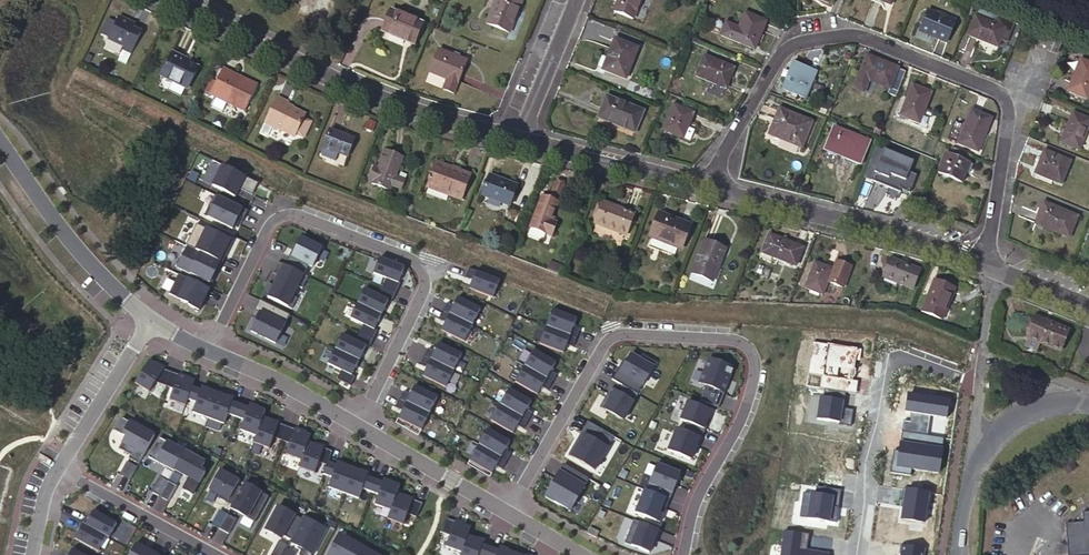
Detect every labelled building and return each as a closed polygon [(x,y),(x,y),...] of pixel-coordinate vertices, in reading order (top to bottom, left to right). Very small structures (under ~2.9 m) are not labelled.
[(522,0),(496,0),(487,23),(509,32),(522,0)] [(641,0),(619,0),(614,12),(633,20),(641,0)] [(414,44),(422,24),(391,10),(382,31),(414,44)] [(720,35),(754,49),(766,21),(745,12),(738,27),(726,22),(720,35)] [(919,29),(947,41),(955,23),(926,12),(919,29)] [(133,23),(117,16),(107,37),(123,45),(122,47),(131,51),(140,31),(132,27),(133,23)] [(968,35),(998,47),(1005,28),(975,16),(968,35)] [(1046,46),(1049,38),(1043,36),(1040,44),(1046,46)] [(1051,36),(1050,37),(1049,38),(1046,46),(1045,49),(1056,53),(1061,41),(1061,40),(1051,36)] [(615,39),(607,57),(602,69),(602,70),(625,80),(638,49),(615,39)] [(182,54),(172,50),(161,73),(188,85),(198,64),(181,56),(182,54)] [(453,93),(466,62),(438,50),(429,72),(447,79),(443,89),(453,93)] [(602,69),(607,57),(601,55),(597,66),(602,69)] [(695,75),(725,87),(733,68),(704,55),(695,75)] [(897,67),(866,55),(853,88),(863,92),(868,80),(889,88),(888,91),(896,94),(897,91),(905,71),(897,68),(897,67)] [(1083,106),(1088,91),(1088,63),(1080,59),(1064,99),(1083,106)] [(783,89),(805,98),(816,71),(794,62),(783,89)] [(222,67),(211,92),(246,108),(258,81),(243,75),(242,76),(222,67)] [(899,115),(919,123),(931,93),(911,85),(899,115)] [(288,97),(278,92),(266,118),(284,126),(285,125),(297,130),(306,109),(287,100),(288,97)] [(635,133),(643,112),(606,97),(598,118),(635,133)] [(663,129),(683,138),(687,127),(693,113),(673,104),(663,129)] [(1041,135),(1060,142),(1072,113),(1053,105),(1041,135)] [(769,134),(801,147),(812,121),(779,108),(769,134)] [(957,143),(978,152),(991,118),(971,110),(957,143)] [(687,127),(683,138),(689,140),(693,130),(687,127)] [(824,150),(860,164),(869,141),(833,127),(824,150)] [(329,128),(323,146),(341,152),(347,155),(354,137),(329,128)] [(386,142),(380,159),(378,164),(374,162),(370,172),(375,174),(374,177),(393,183),(395,178),(404,182),(408,172),(398,168),(405,149),(386,142)] [(341,152),(323,146),(321,152),(322,155),(336,159),(339,158),(341,152)] [(970,155),(954,148),(950,156),(945,154),(938,173),(961,182),(966,171),(969,172),(972,164),(967,162),(970,155)] [(1034,173),(1061,184),(1070,162),(1043,150),(1034,173)] [(871,180),(901,192),(909,171),(879,160),(871,180)] [(461,201),(471,174),(435,161),(421,199),(422,199),(427,186),(449,194),(449,196),(461,201)] [(258,183),(222,164),(212,185),(235,197),(239,188),(242,190),(244,186),(254,191),(258,183)] [(192,170),(188,179),(195,182),(199,174),(192,170)] [(508,206),(516,186),(488,176),(481,196),(508,206)] [(244,186),(242,190),(252,195),(254,191),(244,186)] [(248,210),(218,195),(214,204),(210,202),(204,215),(232,229),(238,217),(243,219),(248,210)] [(550,235),(556,222),(549,220),(550,216),(555,202),(541,196),(529,227),(550,235)] [(1034,223),(1068,238),(1077,216),(1043,202),(1034,223)] [(594,224),(625,236),(633,215),(602,203),(594,224)] [(677,246),(680,247),(689,225),(659,214),(651,235),(652,236),(662,240),(677,246)] [(197,223),(186,244),(188,245),(222,262),(226,254),(224,253),(230,240),(232,241),(233,241),(197,223)] [(761,252),(795,265),(802,247),(769,234),(761,252)] [(659,248),(662,240),(652,236),(649,244),(659,248)] [(290,255),(285,265),(304,274),(308,265),(312,267),(322,247),(303,238),(301,237),(292,256),(290,255)] [(662,240),(659,248),(674,254),(677,246),(662,240)] [(691,272),(713,281),(725,248),(704,240),(691,272)] [(222,262),(188,245),(177,267),(191,273),(212,283),(215,276),(213,275),(216,270),(218,271),(222,262)] [(404,267),(380,257),(374,273),(386,278),(382,287),(395,293),(400,283),(398,282),(404,267)] [(883,277),(912,289),(920,270),(891,258),(883,277)] [(285,265),(278,262),(272,273),(278,276),(273,286),(268,283),(263,294),(291,308),(297,297),(293,295),(298,286),(302,288),(308,276),(304,274),(285,265)] [(815,262),(805,288),(823,294),(833,269),(815,262)] [(500,280),(469,268),(466,277),(472,280),(469,288),(493,298),(500,280)] [(170,291),(169,293),(178,297),(177,298),(188,304),(188,305),(199,310),(203,301),(202,301),(204,296),(205,296),(209,288),(178,273),(174,281),(170,291)] [(161,286),(170,291),(174,281),(166,276),(161,286)] [(934,280),(922,311),(943,319),(955,288),(934,280)] [(378,296),(365,289),(358,303),(381,315),(388,301),(391,302),(395,293),(382,287),(378,296)] [(447,303),(443,311),(472,325),(480,309),(457,298),(453,306),(447,303)] [(289,314),(259,300),(254,310),(259,312),(256,318),(254,317),(248,329),(275,342),(289,314)] [(373,339),(377,331),(374,329),(381,315),(358,303),(351,318),(365,325),(360,333),(373,339)] [(576,319),(552,310),(546,327),(576,339),(579,330),(573,328),(576,319)] [(472,325),(443,311),(439,319),(445,322),(441,331),(464,342),(472,325)] [(1040,342),(1060,350),(1068,330),(1035,317),(1027,337),(1023,346),(1036,351),(1040,342)] [(546,327),(539,344),(563,353),(566,344),(573,347),(576,339),(546,327)] [(356,341),(343,334),(335,349),(359,360),(366,346),(369,348),(373,339),(360,333),(356,341)] [(428,349),(424,356),(453,371),(461,355),(438,343),(434,352),(428,349)] [(335,349),(328,363),(341,370),(337,379),(351,386),(355,377),(352,375),(359,360),(335,349)] [(555,362),(533,349),(523,365),(551,382),(556,374),(550,371),(555,362)] [(640,360),(631,354),(626,363),(623,368),(619,367),(612,380),(622,386),(637,395),(656,363),(643,356),(640,360)] [(453,371),(424,356),(420,365),(426,368),(422,376),(445,388),(453,371)] [(135,382),(149,391),(156,381),(166,384),(171,370),(163,367),(149,359),(135,382)] [(709,359),(699,383),(706,386),(700,401),(718,408),(733,369),(709,359)] [(523,365),(514,381),(536,394),(541,386),(547,389),(551,382),(523,365)] [(174,387),(169,398),(185,404),(188,398),(193,383),(195,379),(171,370),(166,384),(174,387)] [(196,401),(192,411),(208,417),(217,392),(193,383),(188,398),(196,401)] [(637,395),(622,386),(618,393),(610,389),(599,407),(622,420),(637,395)] [(404,393),(401,399),(430,414),(437,398),(414,387),(410,396),(404,393)] [(531,402),(508,389),(500,405),(528,421),(532,413),(526,410),(531,402)] [(208,417),(224,423),(228,412),(236,415),(241,401),(217,392),(208,417)] [(430,414),(401,399),(396,409),(402,412),(398,420),(422,431),(430,414)] [(244,418),(240,428),(256,434),(263,417),(265,409),(241,401),(236,415),(244,418)] [(683,431),(701,438),(705,429),(703,429),(706,422),(710,410),(687,401),(680,420),(686,423),(683,431)] [(500,405),(490,421),(513,434),(518,426),(524,429),(528,421),(500,405)] [(154,435),(119,416),(112,429),(125,436),(118,447),(130,454),(128,457),(139,463),(154,435)] [(253,441),(269,447),(273,436),(282,439),(287,425),(263,417),(256,434),(253,441)] [(398,420),(397,423),(419,436),(422,431),(398,420)] [(614,437),(587,422),(578,437),(582,439),(579,443),(576,441),(568,455),(594,470),(614,437)] [(282,439),(290,442),(285,453),(301,459),(308,441),(310,434),(287,425),(282,439)] [(510,442),(488,429),(478,445),(506,461),(511,454),(505,450),(510,442)] [(701,438),(676,429),(668,451),(690,460),(695,446),(698,447),(701,438)] [(902,433),(899,452),(894,451),(894,452),(899,453),(898,459),(893,458),(890,474),(910,477),(911,470),(938,474),(944,439),(902,433)] [(184,451),(159,438),(148,457),(173,471),(174,470),(184,451)] [(299,466),(315,472),(319,461),(327,464),(329,459),(332,450),(308,441),(301,459),(299,466)] [(478,445),(469,461),(491,474),(496,466),(502,469),(506,461),(478,445)] [(184,451),(174,470),(188,477),(181,488),(193,495),(205,472),(200,470),(204,462),(184,451)] [(1068,456),(1059,461),(1068,474),(1076,469),(1068,456)] [(323,473),(332,477),(328,487),(343,492),(352,468),(329,459),(327,464),(323,473)] [(119,474),(130,480),(137,466),(126,461),(119,474)] [(469,461),(467,464),(489,477),(491,474),(469,461)] [(653,462),(642,489),(644,490),(666,499),(672,484),(670,484),(675,470),(653,462)] [(571,509),(588,479),(564,464),(555,478),(559,480),(556,485),(552,483),(546,495),(571,509)] [(343,492),(358,498),(362,488),(370,491),(375,476),(352,468),(343,492)] [(244,483),(219,469),(209,489),(218,494),(217,497),(232,505),(244,483)] [(167,481),(159,476),(150,492),(159,496),(167,481)] [(370,491),(378,494),(375,504),(390,510),(396,493),(399,485),(375,476),(370,491)] [(167,481),(159,496),(168,501),(176,486),(167,481)] [(232,505),(230,508),(254,521),(268,496),(244,483),(232,505)] [(836,510),(838,510),(841,491),(816,487),(815,496),(803,494),(801,506),(809,507),(807,520),(836,524),(837,514),(835,514),(836,510)] [(666,499),(644,490),(634,513),(656,522),(659,514),(656,512),(658,506),(662,508),(666,499)] [(387,518),(403,524),(407,513),(416,517),(423,502),(396,493),(390,510),(387,518)] [(277,506),(264,530),(279,538),(281,536),(289,541),(301,519),(277,506)] [(809,507),(801,506),(799,518),(807,520),(809,507)] [(93,510),(85,525),(106,536),(108,537),(116,523),(93,510)] [(212,525),(219,528),(227,514),(220,510),(212,525)] [(1083,513),(1084,523),(1066,524),(1068,554),(1088,554),(1088,512),(1083,513)] [(227,514),(219,528),(228,533),(236,519),(227,514)] [(289,541),(302,548),(298,554),(299,554),(312,554),(326,529),(303,516),(301,519),(289,541)] [(470,526),(446,517),(440,531),(449,534),(445,545),(461,551),(467,535),(470,526)] [(660,531),(633,520),(624,543),(648,553),(652,545),(654,540),(656,541),(660,531)] [(83,523),(75,538),(98,550),(106,536),(85,525),(83,523)] [(598,532),(589,527),(587,533),(595,537),(598,532)] [(363,548),(337,534),(326,554),(359,554),(363,548)] [(491,544),(467,535),(461,551),(460,554),(487,554),(491,544)] [(286,547),(287,546),(278,541),(270,554),(282,554),(286,547)] [(158,553),(150,548),(148,551),(135,544),(128,554),(157,554),(158,553)] [(515,553),(491,544),(487,554),(514,554),(515,553)]
